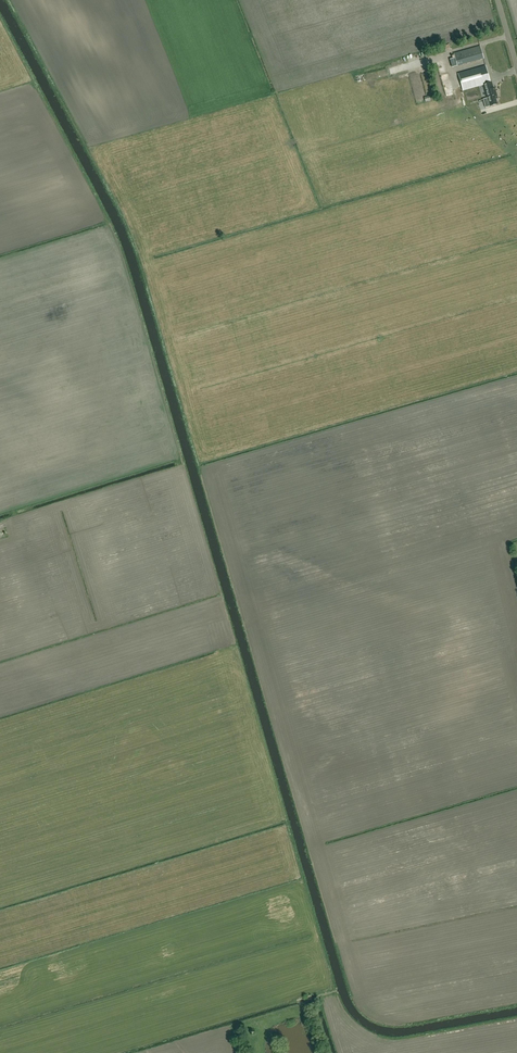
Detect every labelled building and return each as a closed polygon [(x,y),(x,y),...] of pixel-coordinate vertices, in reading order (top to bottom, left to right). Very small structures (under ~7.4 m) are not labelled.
[(453,68),(484,59),(480,47),(454,54),(455,60),(451,61),(453,68)] [(486,66),(458,74),(463,91),(484,85),(487,98),(483,99),(485,107),(496,104),(495,99),(498,99),(495,89),(492,89),(490,83),(486,66)]
